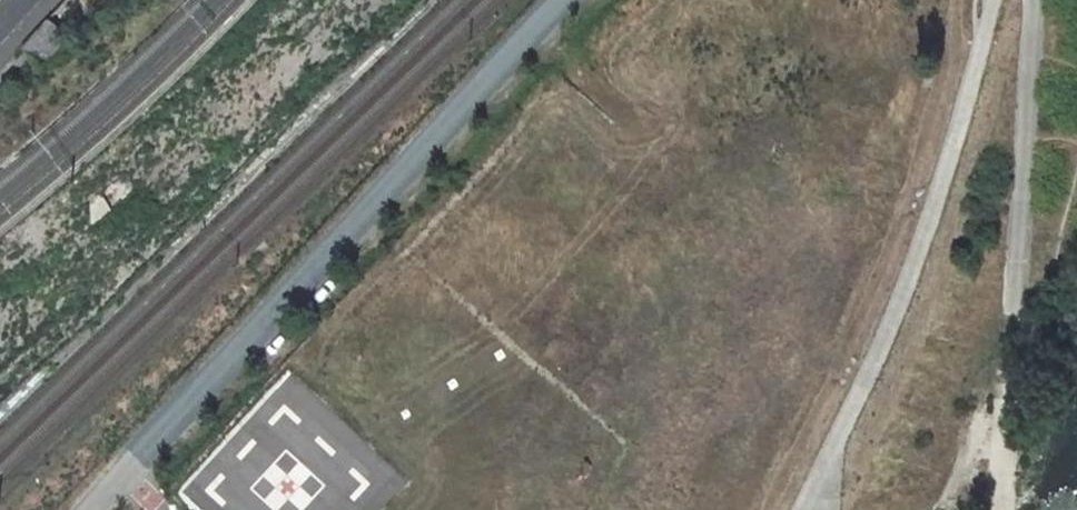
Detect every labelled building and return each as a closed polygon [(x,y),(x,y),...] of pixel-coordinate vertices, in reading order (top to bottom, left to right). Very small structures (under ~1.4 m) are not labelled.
[(41,58),(62,35),(44,19),(23,43),(41,58)]
